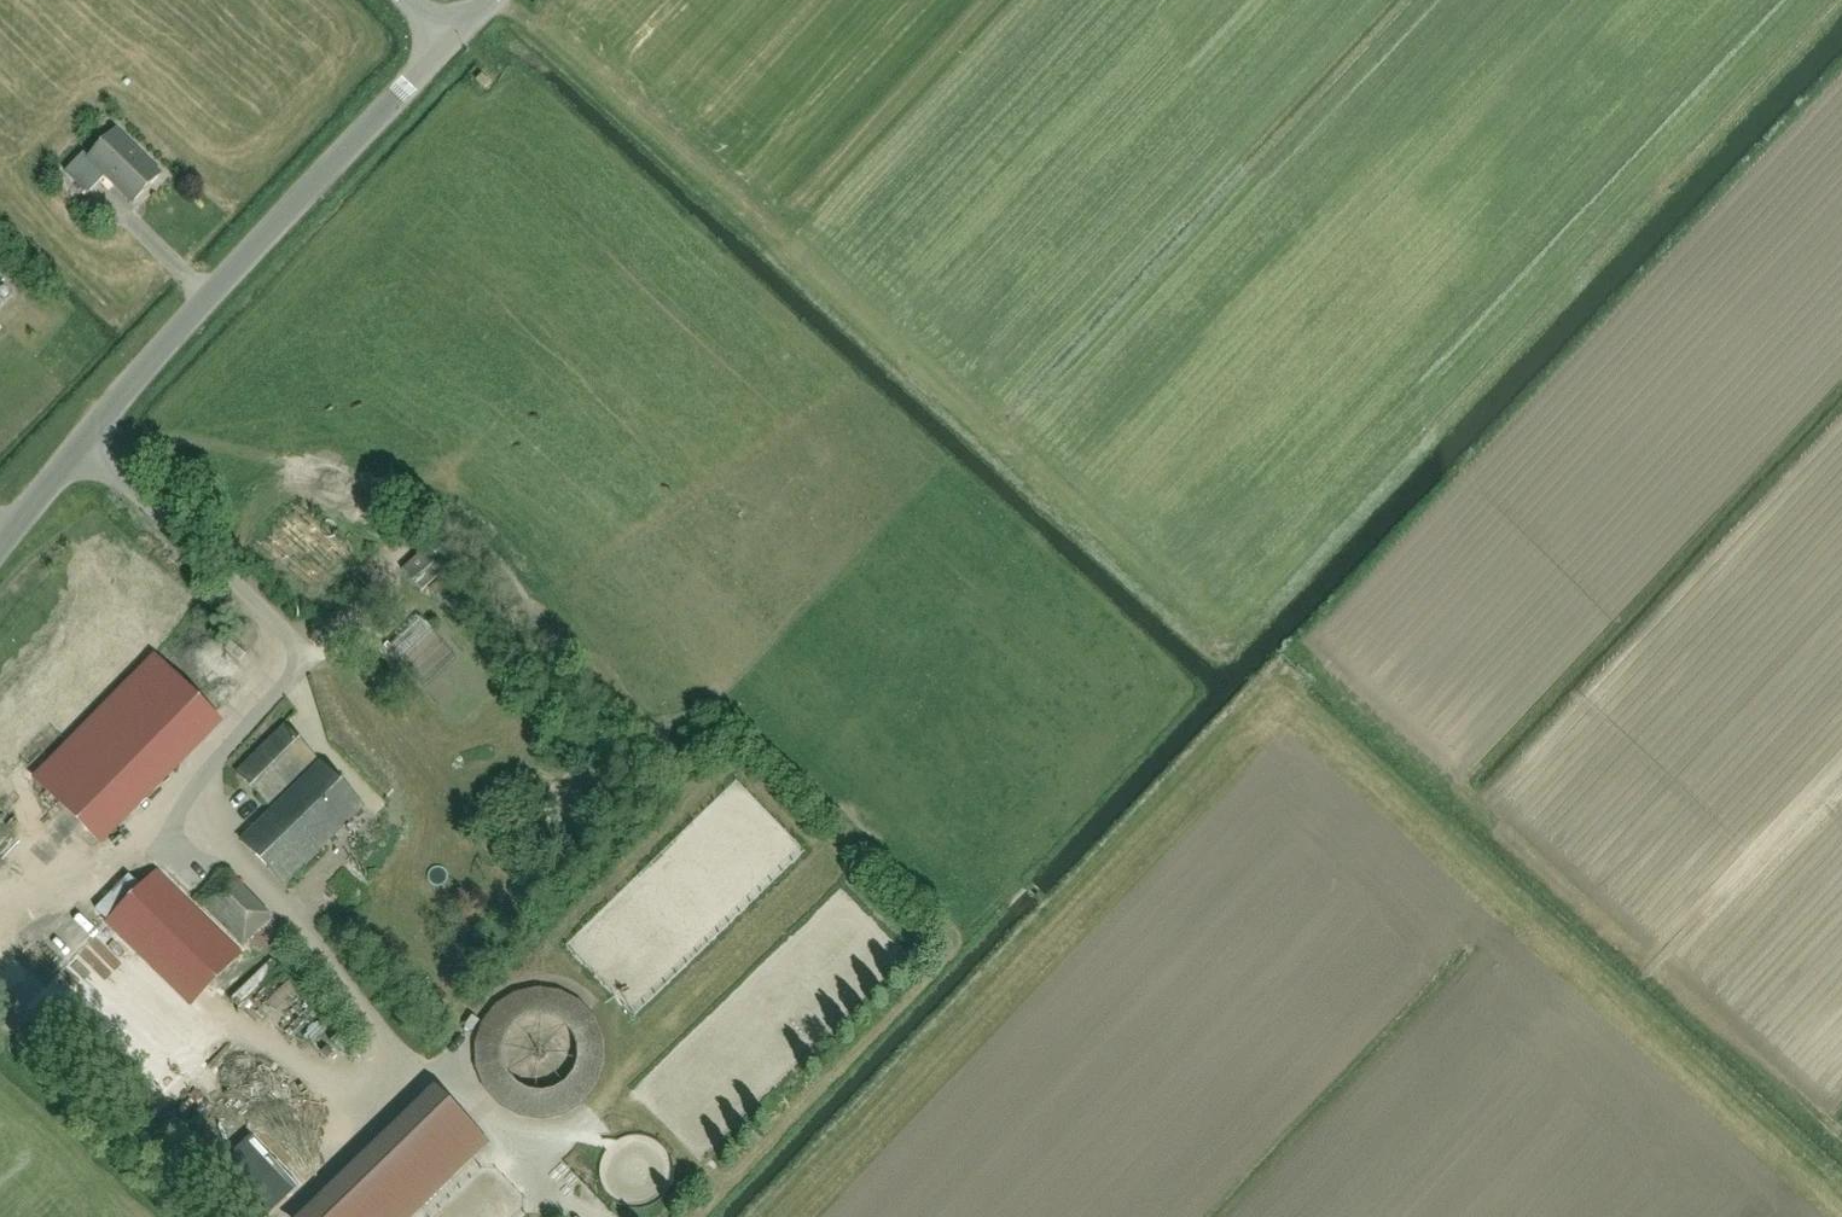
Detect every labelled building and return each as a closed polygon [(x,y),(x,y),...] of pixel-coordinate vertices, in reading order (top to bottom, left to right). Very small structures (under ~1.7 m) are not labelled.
[(476,81),(484,89),(490,84),(481,75),(476,81)] [(131,204),(160,175),(115,131),(88,158),(83,153),(64,172),(87,194),(104,177),(131,204)] [(398,563),(421,584),(437,566),(415,546),(398,563)] [(212,715),(153,657),(34,778),(93,835),(212,715)] [(283,725),(236,771),(268,803),(315,757),(283,725)] [(240,840),(284,884),(363,808),(319,763),(240,840)] [(227,870),(198,898),(243,943),(271,915),(227,870)] [(73,881),(78,891),(98,882),(93,872),(73,881)] [(239,954),(158,874),(106,926),(188,1006),(239,954)] [(227,988),(245,1007),(268,985),(262,978),(278,963),(267,951),(227,988)] [(214,1100),(233,1113),(244,1097),(225,1083),(214,1100)] [(447,1103),(330,1216),(410,1216),(486,1144),(447,1103)] [(274,1135),(308,1151),(320,1125),(285,1110),(274,1135)]
